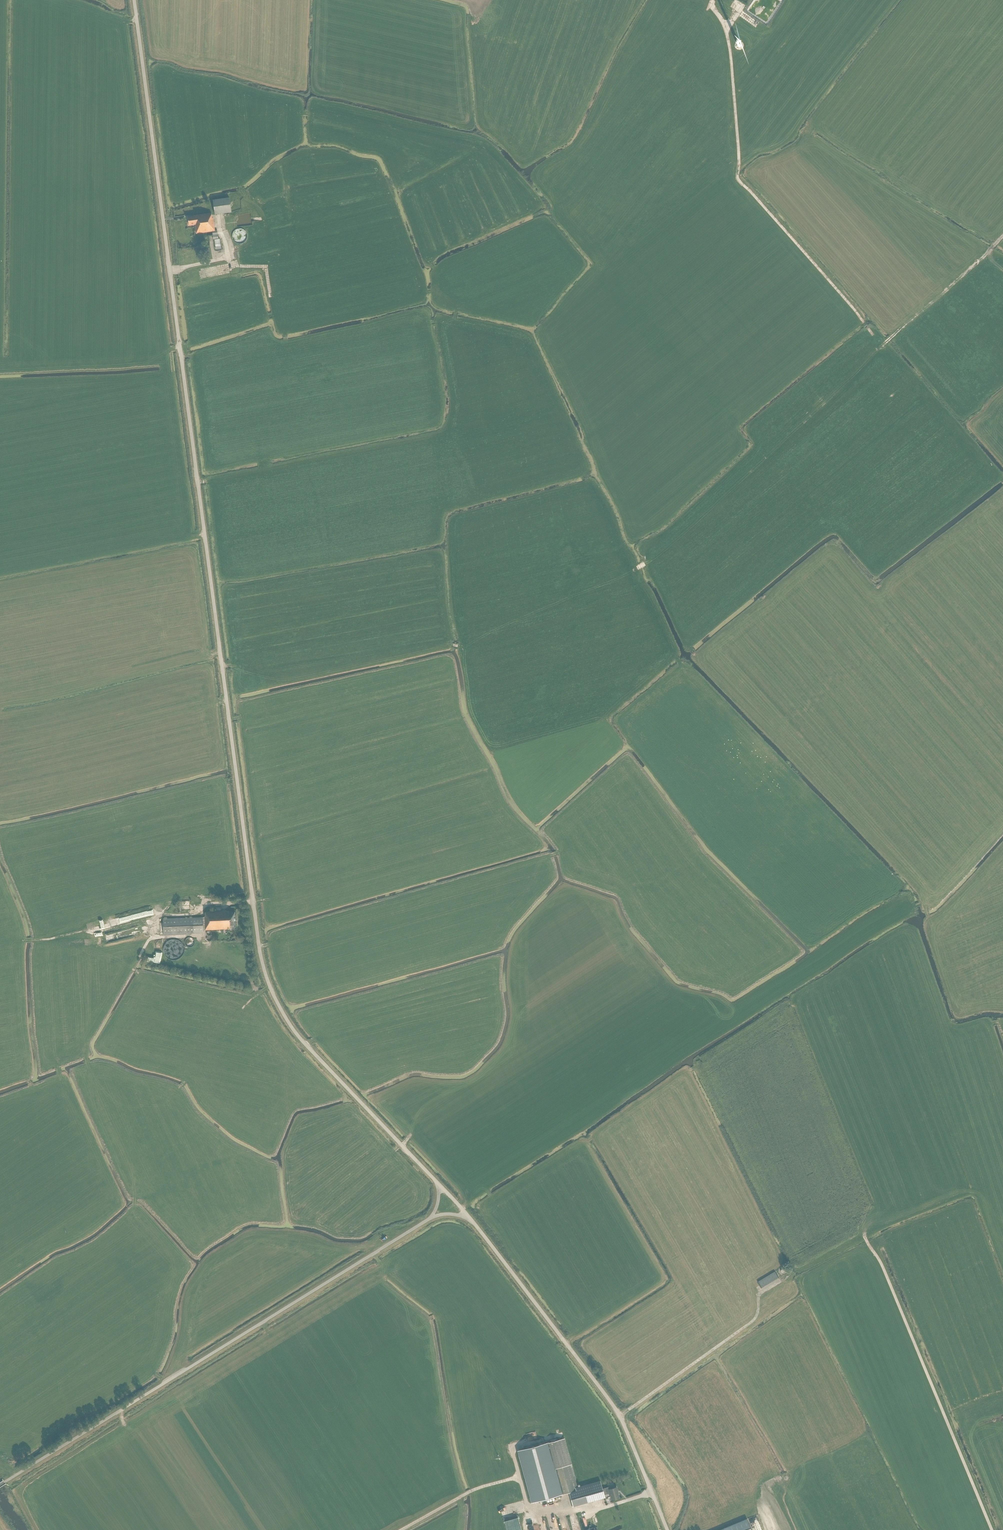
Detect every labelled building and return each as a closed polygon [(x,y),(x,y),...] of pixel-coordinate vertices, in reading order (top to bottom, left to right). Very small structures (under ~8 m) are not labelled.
[(756,1),(755,2),(754,4),(754,5),(754,7),(754,8),(754,10),(755,11),(756,12),(757,13),(758,14),(759,15),(761,15),(762,15),(764,15),(765,15),(767,14),(768,13),(769,12),(770,11),(771,10),(771,8),(771,7),(771,5),(771,4),(770,2),(769,1),(768,0),(757,0),(756,1)] [(740,16),(763,31),(767,25),(744,10),(740,16)] [(745,24),(743,27),(749,31),(747,34),(753,38),(757,32),(745,24)] [(215,215),(231,213),(229,198),(213,200),(215,215)] [(213,236),(213,240),(218,239),(218,235),(217,231),(215,231),(213,218),(212,218),(211,213),(194,216),(194,217),(188,218),(189,226),(195,225),(196,234),(212,231),(213,236)] [(239,244),(240,244),(241,244),(242,244),(243,243),(244,243),(245,242),(246,240),(247,239),(247,237),(247,236),(247,235),(247,233),(246,232),(245,231),(244,230),(243,229),(242,229),(241,229),(240,229),(238,229),(236,230),(235,230),(234,231),(233,232),(233,233),(233,234),(232,235),(232,236),(232,238),(233,239),(233,240),(234,241),(235,242),(236,243),(237,244),(239,244)] [(179,902),(180,911),(181,914),(190,914),(189,897),(182,897),(182,898),(179,898),(180,902),(179,902)] [(231,912),(231,911),(226,911),(222,911),(222,907),(216,907),(216,911),(205,911),(205,917),(159,919),(160,935),(184,934),(205,933),(205,930),(228,929),(228,927),(236,927),(235,912),(231,912)] [(192,947),(193,946),(194,945),(195,944),(195,942),(195,941),(194,939),(193,939),(192,938),(191,938),(190,938),(189,938),(188,938),(186,939),(186,940),(185,941),(185,943),(185,944),(186,946),(187,946),(188,947),(189,947),(190,947),(192,947)] [(172,960),(174,960),(175,960),(176,960),(178,959),(180,958),(181,957),(182,956),(183,955),(184,953),(184,952),(184,950),(184,949),(184,948),(184,946),(183,944),(182,943),(181,942),(180,941),(178,940),(177,940),(175,940),(173,939),(172,940),(170,940),(169,941),(168,941),(166,942),(165,944),(165,945),(164,946),(163,948),(163,950),(163,952),(164,953),(164,955),(165,956),(166,957),(168,958),(169,959),(170,960),(172,960)] [(762,1290),(764,1289),(779,1280),(775,1271),(757,1282),(762,1290)] [(564,1439),(518,1451),(532,1503),(576,1491),(578,1500),(575,1501),(576,1506),(580,1505),(605,1498),(604,1495),(610,1493),(612,1500),(619,1498),(616,1487),(610,1489),(609,1487),(602,1489),(600,1481),(577,1487),(570,1460),(564,1439)] [(764,1511),(758,1513),(764,1529),(771,1529),(764,1511)] [(505,1517),(508,1529),(522,1529),(518,1514),(505,1517)] [(571,1519),(574,1529),(581,1529),(580,1527),(577,1528),(576,1529),(574,1523),(579,1522),(577,1517),(571,1519)] [(595,1529),(595,1527),(594,1523),(598,1522),(597,1517),(587,1519),(590,1529),(596,1529),(595,1529)] [(747,1519),(721,1529),(752,1529),(747,1519)]
